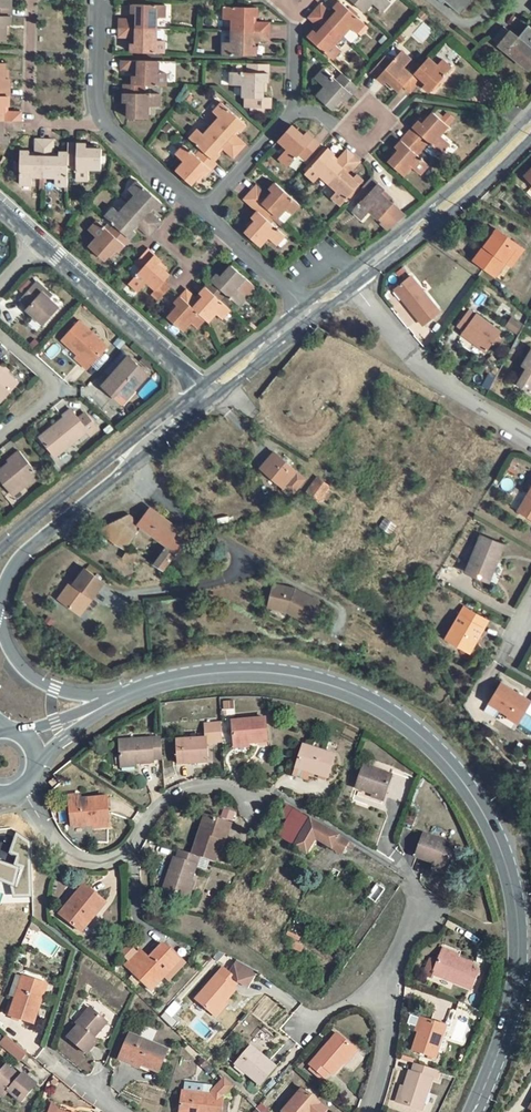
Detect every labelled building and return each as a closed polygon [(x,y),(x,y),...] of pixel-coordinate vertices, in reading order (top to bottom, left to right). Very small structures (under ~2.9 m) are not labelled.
[(12,9),(12,0),(0,0),(0,8),(12,9)] [(388,0),(350,0),(364,12),(371,3),(381,12),(390,2),(388,0)] [(443,4),(445,1),(461,14),(472,0),(438,0),(443,4)] [(320,5),(315,11),(342,36),(350,28),(356,33),(364,23),(340,2),(334,8),(335,10),(337,11),(333,16),(331,15),(320,5)] [(165,5),(132,5),(132,14),(133,14),(137,14),(137,20),(133,20),(119,20),(119,28),(157,29),(156,18),(165,18),(165,5)] [(230,7),(224,7),(224,20),(232,20),(232,31),(269,32),(269,24),(256,24),(253,23),(253,17),(256,17),(257,17),(258,8),(230,7)] [(0,8),(0,41),(6,41),(7,25),(11,25),(12,9),(0,8)] [(315,11),(309,18),(310,19),(318,27),(321,30),(317,34),(315,31),(314,31),(308,38),(332,60),(341,50),(335,45),(342,36),(315,11)] [(419,13),(415,18),(419,22),(423,17),(419,13)] [(518,39),(530,50),(530,28),(528,26),(518,39)] [(492,40),(524,66),(530,58),(530,50),(518,39),(503,27),(492,40)] [(157,29),(119,28),(119,37),(133,38),(136,38),(136,44),(133,44),(131,44),(131,53),(164,53),(164,41),(156,40),(157,29)] [(269,32),(232,31),(232,42),(224,42),(223,55),(256,56),(256,47),(255,47),(252,46),(252,41),(255,40),(269,41),(269,32)] [(386,82),(397,93),(402,87),(413,75),(405,67),(412,59),(402,50),(392,62),(389,65),(387,63),(390,60),(385,56),(370,74),(383,86),(386,82)] [(438,65),(429,57),(413,75),(402,87),(410,94),(420,84),(422,81),(425,84),(423,87),(422,88),(429,94),(453,68),(443,59),(438,65)] [(158,62),(121,61),(121,70),(135,71),(138,71),(138,76),(135,76),(133,77),(133,85),(145,86),(166,86),(166,73),(158,74),(158,62)] [(0,63),(0,97),(9,97),(10,79),(5,79),(5,63),(0,63)] [(247,73),(231,73),(230,85),(243,86),(243,98),(246,98),(246,108),(251,108),(251,112),(252,114),(266,114),(266,108),(270,108),(270,97),(263,98),(264,83),(268,83),(268,73),(268,64),(248,63),(247,70),(251,70),(251,73),(247,73)] [(324,69),(315,79),(324,87),(316,97),(332,110),(341,99),(345,102),(352,94),(358,88),(357,87),(353,83),(342,74),(339,78),(342,81),(340,83),(337,80),(324,69)] [(133,85),(124,84),(123,103),(128,103),(128,119),(148,119),(148,107),(160,107),(160,94),(144,94),(140,94),(140,91),(144,91),(145,86),(133,85)] [(21,122),(22,112),(8,112),(4,112),(4,106),(8,106),(9,106),(9,97),(0,97),(0,121),(21,122)] [(247,125),(222,103),(213,113),(219,118),(212,126),(239,151),(245,145),(235,136),(233,134),(237,129),(239,131),(240,132),(247,125)] [(420,121),(407,134),(422,147),(426,144),(423,141),(425,139),(428,142),(438,151),(441,153),(450,143),(440,135),(448,126),(433,113),(423,124),(420,121)] [(0,121),(0,145),(8,145),(8,135),(7,135),(4,135),(4,130),(7,130),(21,130),(21,122),(0,121)] [(292,125),(278,140),(287,148),(278,158),(288,167),(292,163),(298,156),(300,154),(302,151),(305,153),(302,156),(306,160),(320,145),(306,132),(303,136),(292,125)] [(239,151),(212,126),(204,135),(198,129),(189,139),(201,150),(214,161),(220,154),(219,153),(217,151),(221,146),(223,149),(234,158),(239,151)] [(399,151),(388,162),(403,176),(411,167),(420,174),(429,165),(416,154),(413,151),(415,149),(418,151),(422,147),(407,134),(395,148),(399,151)] [(30,151),(20,151),(19,184),(33,185),(33,176),(44,177),(45,140),(36,139),(36,143),(35,153),(35,156),(30,156),(30,153),(30,151)] [(54,140),(45,140),(44,177),(55,177),(55,185),(68,186),(68,163),(68,153),(59,152),(59,153),(58,157),(53,157),(53,154),(54,140)] [(87,144),(68,143),(68,153),(68,163),(74,163),(74,159),(77,159),(76,163),(76,180),(89,180),(89,169),(102,169),(102,149),(87,149),(87,144)] [(214,161),(201,150),(198,153),(201,156),(199,158),(196,156),(185,145),(176,155),(184,163),(176,172),(191,185),(201,173),(205,177),(217,163),(214,161)] [(335,155),(327,148),(305,173),(315,181),(320,176),(329,183),(354,155),(347,149),(337,159),(335,162),(332,159),(334,156),(335,155)] [(361,161),(354,155),(329,183),(337,191),(331,197),(341,206),(363,181),(356,174),(355,175),(353,178),(349,174),(351,172),(361,161)] [(298,156),(292,163),(297,168),(304,161),(298,156)] [(370,178),(357,193),(363,199),(352,211),(362,220),(370,211),(379,219),(393,204),(381,194),(385,190),(377,184),(377,183),(370,178)] [(162,203),(137,181),(128,190),(135,196),(127,204),(155,230),(162,222),(151,213),(148,211),(152,207),(155,209),(156,210),(162,203)] [(300,205),(275,183),(269,190),(270,190),(272,193),(269,197),(266,195),(256,186),(250,192),(272,213),(277,218),(283,223),(291,214),(300,205)] [(272,213),(250,192),(243,199),(258,212),(252,218),(255,222),(244,233),(260,246),(268,237),(276,245),(285,235),(273,224),(267,219),(272,214),(272,213)] [(155,230),(127,204),(120,213),(114,207),(105,217),(115,226),(129,239),(136,232),(135,231),(133,229),(136,225),(139,227),(149,236),(155,230)] [(393,204),(379,219),(381,221),(395,206),(393,204)] [(406,215),(395,206),(381,221),(389,228),(406,215)] [(272,214),(267,219),(273,224),(278,220),(272,214)] [(129,239),(115,226),(112,230),(115,233),(113,235),(110,232),(97,221),(88,230),(97,238),(88,247),(104,261),(114,249),(118,252),(129,239)] [(497,230),(495,233),(502,239),(504,235),(497,230)] [(495,233),(474,261),(495,277),(506,262),(511,266),(524,249),(504,235),(502,239),(495,233)] [(154,255),(148,249),(145,253),(134,265),(140,270),(129,283),(139,292),(147,282),(155,289),(156,290),(164,282),(170,275),(158,265),(162,261),(154,255)] [(218,274),(206,287),(228,306),(233,301),(239,306),(248,296),(256,287),(247,279),(231,265),(227,270),(221,277),(218,274)] [(227,270),(224,267),(218,274),(221,277),(227,270)] [(402,267),(396,273),(399,276),(405,271),(402,267)] [(411,276),(394,289),(424,326),(440,312),(411,276)] [(52,296),(36,282),(20,299),(28,306),(26,309),(44,325),(59,308),(49,299),(52,296)] [(170,287),(164,282),(156,290),(155,289),(151,294),(159,300),(170,287)] [(186,290),(181,296),(205,319),(208,322),(216,313),(222,319),(230,309),(228,306),(206,287),(200,294),(200,295),(203,297),(199,301),(197,299),(186,290)] [(181,296),(174,303),(178,306),(167,317),(183,331),(190,322),(196,328),(205,319),(181,296)] [(486,352),(501,333),(476,314),(474,317),(467,312),(457,325),(464,331),(461,334),(486,352)] [(521,324),(513,318),(507,327),(516,333),(521,324)] [(108,347),(79,321),(62,340),(78,354),(82,358),(80,361),(88,369),(108,347)] [(522,366),(527,369),(517,385),(530,393),(530,351),(522,366)] [(149,374),(128,356),(102,386),(113,396),(118,391),(126,399),(149,374)] [(0,364),(0,398),(3,400),(18,382),(4,370),(5,369),(0,364)] [(118,391),(113,396),(122,404),(126,399),(118,391)] [(79,418),(71,409),(63,415),(65,417),(53,427),(54,428),(41,439),(55,457),(87,431),(90,436),(99,429),(85,413),(79,418)] [(0,469),(0,481),(10,493),(21,484),(23,487),(39,475),(19,451),(7,461),(8,463),(0,469)] [(306,479),(274,453),(261,468),(292,494),(306,479)] [(479,467),(464,459),(456,471),(471,480),(479,467)] [(331,487),(318,477),(310,488),(314,490),(310,496),(319,503),(319,502),(331,488),(331,487)] [(21,484),(10,493),(12,496),(23,487),(21,484)] [(334,492),(331,488),(319,502),(322,504),(325,500),(327,501),(334,492)] [(518,511),(530,519),(530,489),(518,511)] [(181,530),(150,508),(139,522),(138,524),(140,525),(151,534),(168,546),(154,565),(163,570),(176,552),(183,543),(182,543),(175,537),(181,530)] [(139,522),(128,514),(97,529),(102,533),(116,545),(125,550),(138,529),(138,528),(140,525),(138,524),(139,522)] [(397,525),(385,517),(379,527),(390,535),(397,525)] [(151,534),(140,525),(138,528),(138,529),(149,536),(151,534)] [(175,537),(182,543),(188,535),(181,530),(175,537)] [(504,545),(481,536),(466,573),(487,581),(494,563),(497,564),(504,545)] [(139,555),(127,549),(122,558),(133,564),(139,555)] [(497,564),(494,563),(487,581),(490,582),(497,564)] [(59,600),(78,613),(90,596),(93,598),(105,583),(86,569),(75,584),(72,582),(59,600)] [(289,586),(274,583),(271,600),(285,603),(284,608),(288,609),(310,620),(321,600),(296,587),(295,590),(288,589),(289,586)] [(90,596),(78,613),(81,615),(93,598),(90,596)] [(285,603),(271,600),(269,605),(284,608),(285,603)] [(464,608),(446,639),(470,652),(488,621),(464,608)] [(501,684),(489,703),(502,711),(520,722),(530,703),(530,702),(501,684)] [(520,722),(502,711),(496,719),(514,730),(520,722)] [(265,718),(232,721),(234,745),(249,744),(268,742),(265,718)] [(221,723),(204,724),(205,734),(212,734),(213,743),(222,742),(221,723)] [(206,739),(206,744),(213,743),(212,734),(205,734),(206,739)] [(161,738),(119,741),(120,753),(120,758),(120,765),(136,764),(154,763),(153,760),(163,759),(161,738)] [(206,739),(177,741),(178,765),(208,763),(206,744),(206,739)] [(335,756),(303,745),(296,768),(309,772),(328,778),(335,756)] [(391,775),(364,766),(356,788),(373,794),(372,798),(383,801),(391,775)] [(309,772),(296,768),(293,776),(306,781),(309,772)] [(54,778),(48,783),(53,787),(58,783),(54,778)] [(80,800),(69,801),(72,828),(84,827),(83,824),(94,823),(94,828),(110,827),(107,798),(80,800)] [(288,821),(278,837),(295,847),(307,854),(311,847),(316,839),(318,841),(324,844),(328,847),(342,855),(347,848),(353,851),(354,848),(349,845),(349,844),(309,819),(292,809),(286,805),(281,816),(288,821)] [(221,817),(232,820),(234,812),(223,809),(221,817)] [(208,860),(215,862),(223,839),(218,837),(223,821),(205,815),(193,855),(208,860)] [(223,839),(226,840),(231,823),(223,821),(218,837),(223,839)] [(455,845),(423,834),(415,857),(433,863),(447,868),(455,845)] [(193,855),(179,850),(177,858),(174,858),(163,890),(185,897),(191,882),(196,867),(205,870),(208,860),(193,855)] [(433,863),(432,866),(446,872),(447,868),(433,863)] [(194,882),(191,882),(185,897),(188,898),(194,882)] [(84,885),(59,914),(77,929),(84,921),(88,924),(105,902),(84,885)] [(374,885),(366,897),(374,903),(382,891),(374,885)] [(361,906),(351,920),(358,925),(367,910),(361,906)] [(257,910),(253,918),(259,921),(264,913),(257,910)] [(84,921),(77,929),(81,932),(88,924),(84,921)] [(139,949),(125,965),(151,991),(164,977),(168,981),(185,963),(172,950),(170,952),(162,944),(148,958),(139,949)] [(457,955),(442,950),(441,952),(456,958),(457,955)] [(429,960),(423,975),(432,979),(433,975),(472,990),(479,970),(471,967),(472,964),(456,958),(441,952),(437,963),(429,960)] [(195,1000),(215,1018),(225,1006),(223,1004),(235,990),(233,989),(238,983),(248,988),(256,971),(237,961),(230,974),(223,968),(195,1000)] [(42,983),(22,976),(9,1016),(33,1024),(40,1003),(36,1002),(42,983)] [(46,984),(42,983),(36,1002),(40,1003),(46,984)] [(90,1007),(76,1023),(78,1025),(66,1038),(86,1055),(98,1041),(94,1037),(107,1022),(90,1007)] [(446,1026),(423,1019),(418,1032),(412,1051),(435,1059),(439,1046),(446,1026)] [(450,1028),(446,1026),(439,1046),(443,1047),(450,1028)] [(188,1029),(184,1033),(190,1039),(194,1035),(188,1029)] [(336,1033),(309,1065),(324,1079),(331,1073),(333,1075),(344,1063),(355,1049),(336,1033)] [(167,1050),(129,1034),(121,1053),(141,1062),(140,1065),(158,1073),(167,1050)] [(7,1035),(0,1042),(0,1043),(20,1059),(27,1052),(7,1035)] [(202,1041),(194,1035),(190,1039),(197,1046),(202,1041)] [(250,1046),(235,1064),(260,1085),(276,1067),(250,1046)] [(355,1049),(344,1063),(346,1064),(357,1051),(355,1049)] [(5,1064),(0,1071),(0,1084),(7,1090),(21,1102),(36,1085),(23,1073),(19,1076),(5,1064)] [(434,1071),(413,1064),(411,1072),(408,1071),(403,1087),(399,1103),(422,1110),(434,1071)] [(223,1096),(230,1089),(222,1081),(212,1091),(211,1095),(201,1094),(203,1085),(184,1083),(183,1092),(182,1091),(179,1111),(221,1111),(223,1096)] [(212,1086),(203,1085),(201,1094),(211,1095),(212,1091),(212,1086)] [(325,1108),(302,1088),(281,1111),(322,1111),(325,1108)] [(58,1111),(53,1102),(50,1111),(62,1111),(58,1111)]
